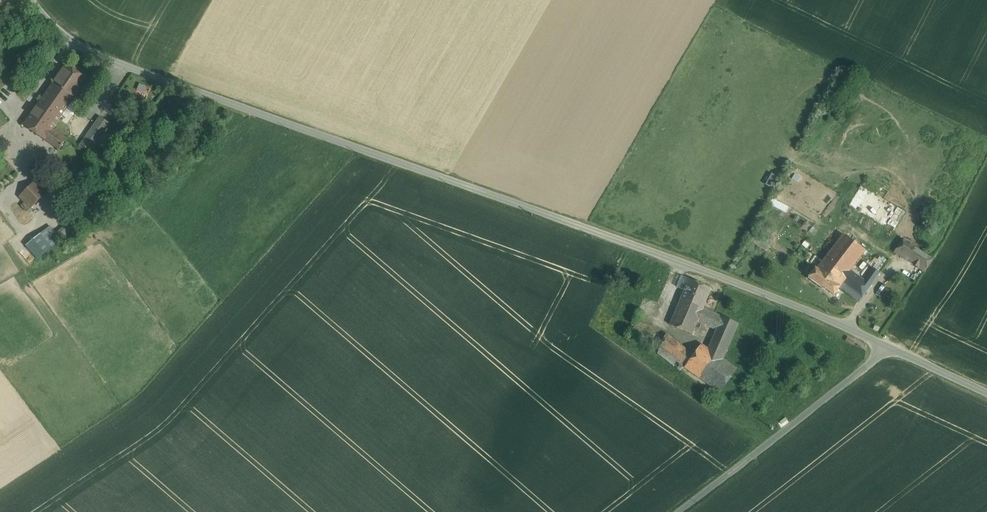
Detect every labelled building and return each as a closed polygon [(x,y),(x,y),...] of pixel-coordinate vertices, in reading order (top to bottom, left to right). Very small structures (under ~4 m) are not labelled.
[(67,64),(24,125),(59,150),(67,138),(53,129),(88,79),(67,64)] [(101,117),(91,131),(100,138),(104,131),(110,124),(101,117)] [(91,131),(81,145),(90,151),(95,145),(99,138),(100,138),(91,131)] [(111,136),(104,131),(100,138),(99,138),(106,143),(111,136)] [(106,143),(99,138),(95,145),(101,150),(106,143)] [(15,150),(10,152),(16,164),(20,162),(15,150)] [(36,181),(21,196),(31,207),(47,192),(36,181)] [(906,212),(862,185),(849,206),(894,233),(906,212)] [(52,248),(62,239),(51,225),(41,234),(52,248)] [(768,232),(759,245),(767,251),(776,237),(768,232)] [(52,248),(41,234),(27,245),(38,259),(52,248)] [(844,234),(818,269),(841,286),(844,283),(863,297),(880,273),(874,268),(864,281),(850,270),(866,250),(844,234)] [(933,259),(903,239),(895,251),(925,271),(933,259)] [(818,269),(816,267),(809,276),(835,295),(840,288),(841,286),(818,269)] [(690,279),(670,325),(692,334),(698,321),(703,308),(712,289),(690,279)] [(841,286),(840,288),(860,302),(863,297),(844,283),(841,286)] [(723,317),(703,308),(698,321),(718,330),(723,317)] [(723,359),(738,324),(723,317),(718,330),(709,350),(723,359)] [(661,347),(686,366),(694,355),(666,334),(661,347)] [(702,344),(694,355),(686,366),(685,367),(720,392),(737,369),(723,359),(709,350),(702,344)] [(657,352),(682,371),(685,367),(686,366),(661,347),(657,352)]
